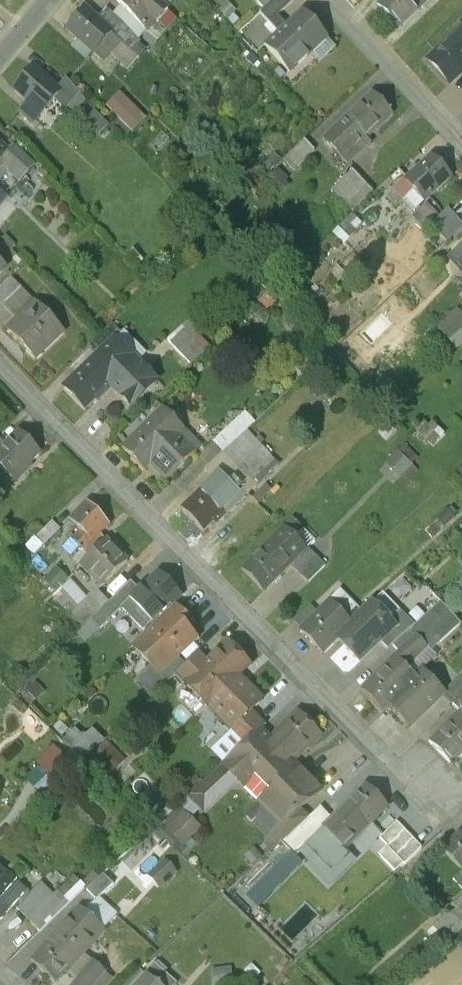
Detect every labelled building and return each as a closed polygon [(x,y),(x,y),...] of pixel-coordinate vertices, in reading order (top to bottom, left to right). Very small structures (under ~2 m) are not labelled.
[(115,1),(121,7),(127,15),(128,15),(144,31),(145,30),(153,20),(157,24),(166,14),(152,0),(115,0),(115,1)] [(244,0),(231,0),(240,9),(246,3),(244,0)] [(261,13),(270,24),(294,2),(292,0),(276,0),(261,13)] [(376,3),(398,27),(416,10),(407,1),(409,0),(380,0),(376,3)] [(128,15),(127,15),(121,7),(112,17),(120,23),(137,41),(146,31),(145,30),(144,31),(128,15)] [(85,9),(65,32),(102,65),(122,41),(97,20),(85,9)] [(112,17),(105,11),(97,20),(112,32),(120,23),(112,17)] [(304,13),(266,48),(291,75),(329,39),(304,13)] [(427,59),(449,82),(461,70),(461,27),(427,59)] [(32,69),(7,97),(22,110),(13,120),(25,131),(59,92),(56,90),(32,69)] [(65,80),(56,90),(59,92),(70,103),(79,93),(65,80)] [(106,104),(132,131),(147,117),(121,90),(106,104)] [(373,94),(348,118),(367,139),(393,115),(373,94)] [(85,119),(99,131),(108,121),(94,109),(85,119)] [(348,118),(324,140),(349,167),(373,145),(367,139),(348,118)] [(307,140),(285,161),(294,172),(316,151),(307,140)] [(32,172),(8,152),(3,158),(15,168),(5,178),(17,189),(32,172)] [(429,155),(404,179),(405,181),(403,183),(410,191),(413,189),(425,201),(450,177),(429,155)] [(354,171),(333,190),(346,204),(367,184),(354,171)] [(446,242),(461,226),(461,219),(449,206),(441,214),(427,200),(415,211),(446,242)] [(452,256),(461,267),(461,247),(452,256)] [(8,282),(0,290),(0,306),(15,322),(32,305),(8,282)] [(32,305),(15,322),(17,323),(8,332),(35,360),(61,334),(32,305)] [(112,326),(89,347),(96,355),(99,352),(101,354),(116,341),(122,336),(112,326)] [(202,353),(179,328),(166,341),(189,366),(202,353)] [(96,355),(62,387),(84,410),(94,400),(97,402),(112,388),(111,388),(121,378),(130,389),(121,397),(130,406),(156,381),(137,362),(116,341),(101,354),(99,352),(96,355)] [(160,407),(120,447),(142,469),(151,461),(167,477),(193,451),(177,435),(182,430),(160,407)] [(234,420),(210,442),(221,453),(245,431),(234,420)] [(0,446),(0,465),(13,478),(39,452),(16,430),(3,443),(0,446)] [(245,431),(221,453),(244,478),(268,456),(245,431)] [(385,463),(400,476),(419,455),(404,442),(385,463)] [(208,481),(180,507),(202,530),(225,508),(227,510),(232,506),(208,481)] [(108,524),(86,502),(68,520),(79,531),(70,540),(87,557),(79,565),(101,587),(126,562),(98,534),(108,524)] [(290,519),(240,568),(262,591),(289,565),(304,550),(292,538),(301,530),(290,519)] [(304,550),(289,565),(306,583),(323,566),(315,557),(313,559),(304,550)] [(137,590),(120,607),(146,633),(172,609),(168,604),(177,595),(155,572),(137,590)] [(107,602),(88,620),(98,630),(120,607),(137,590),(128,581),(107,602)] [(95,590),(68,617),(80,629),(88,620),(107,602),(95,590)] [(338,594),(301,631),(326,656),(339,642),(353,628),(351,626),(339,614),(349,604),(338,594)] [(413,628),(393,647),(399,654),(400,655),(417,639),(427,649),(438,639),(441,643),(460,625),(440,603),(413,628)] [(146,633),(133,646),(157,673),(158,672),(176,655),(195,637),(187,629),(192,624),(175,606),(172,609),(146,633)] [(388,623),(371,606),(351,626),(353,628),(339,642),(359,661),(378,641),(392,627),(388,623)] [(413,628),(399,613),(388,623),(392,627),(378,641),(388,652),(393,647),(413,628)] [(418,680),(416,678),(406,668),(427,649),(417,639),(400,655),(399,654),(361,690),(383,713),(389,708),(418,680)] [(249,665),(226,642),(185,682),(184,682),(188,686),(190,684),(205,700),(203,702),(230,730),(232,729),(250,712),(262,700),(238,675),(249,665)] [(184,664),(176,672),(185,682),(204,663),(195,654),(184,664)] [(176,655),(158,672),(166,681),(176,672),(184,664),(176,655)] [(418,680),(389,708),(409,729),(444,696),(445,695),(444,693),(423,671),(416,678),(418,680)] [(444,693),(445,695),(444,696),(453,706),(461,698),(461,677),(444,693)] [(453,706),(459,713),(429,742),(450,764),(461,754),(461,755),(461,698),(453,706)] [(250,712),(232,729),(244,742),(259,729),(262,726),(250,712)] [(267,738),(232,772),(242,782),(240,784),(258,802),(295,766),(291,762),(318,736),(295,713),(267,738)] [(103,738),(90,728),(85,735),(74,726),(64,739),(87,757),(103,738)] [(244,742),(223,763),(232,772),(267,738),(259,729),(244,742)] [(111,774),(122,762),(102,743),(91,755),(111,774)] [(46,772),(64,757),(55,746),(36,761),(46,772)] [(295,766),(258,802),(280,825),(281,826),(298,811),(320,792),(295,766)] [(328,818),(312,832),(315,837),(329,852),(337,844),(342,849),(388,808),(367,784),(328,818)] [(201,785),(192,793),(199,801),(208,792),(201,785)] [(279,843),(277,845),(299,870),(312,857),(303,847),(315,837),(312,832),(328,818),(319,808),(306,819),(279,843)] [(298,811),(281,826),(280,825),(270,833),(279,843),(306,819),(298,811)] [(182,816),(170,828),(182,840),(195,828),(182,816)] [(442,850),(453,862),(444,870),(461,889),(461,835),(460,833),(442,850)] [(254,851),(246,858),(252,864),(259,857),(254,851)] [(29,871),(17,861),(6,873),(19,884),(29,871)] [(113,864),(85,890),(95,901),(124,875),(113,864)] [(3,917),(26,891),(19,884),(6,873),(0,868),(0,914),(3,917)] [(39,883),(15,910),(36,933),(63,908),(39,883)] [(79,906),(29,961),(53,982),(70,964),(71,965),(103,930),(79,906)] [(72,984),(93,984),(103,974),(91,964),(72,984)] [(136,984),(171,984),(174,982),(154,964),(136,984)]
